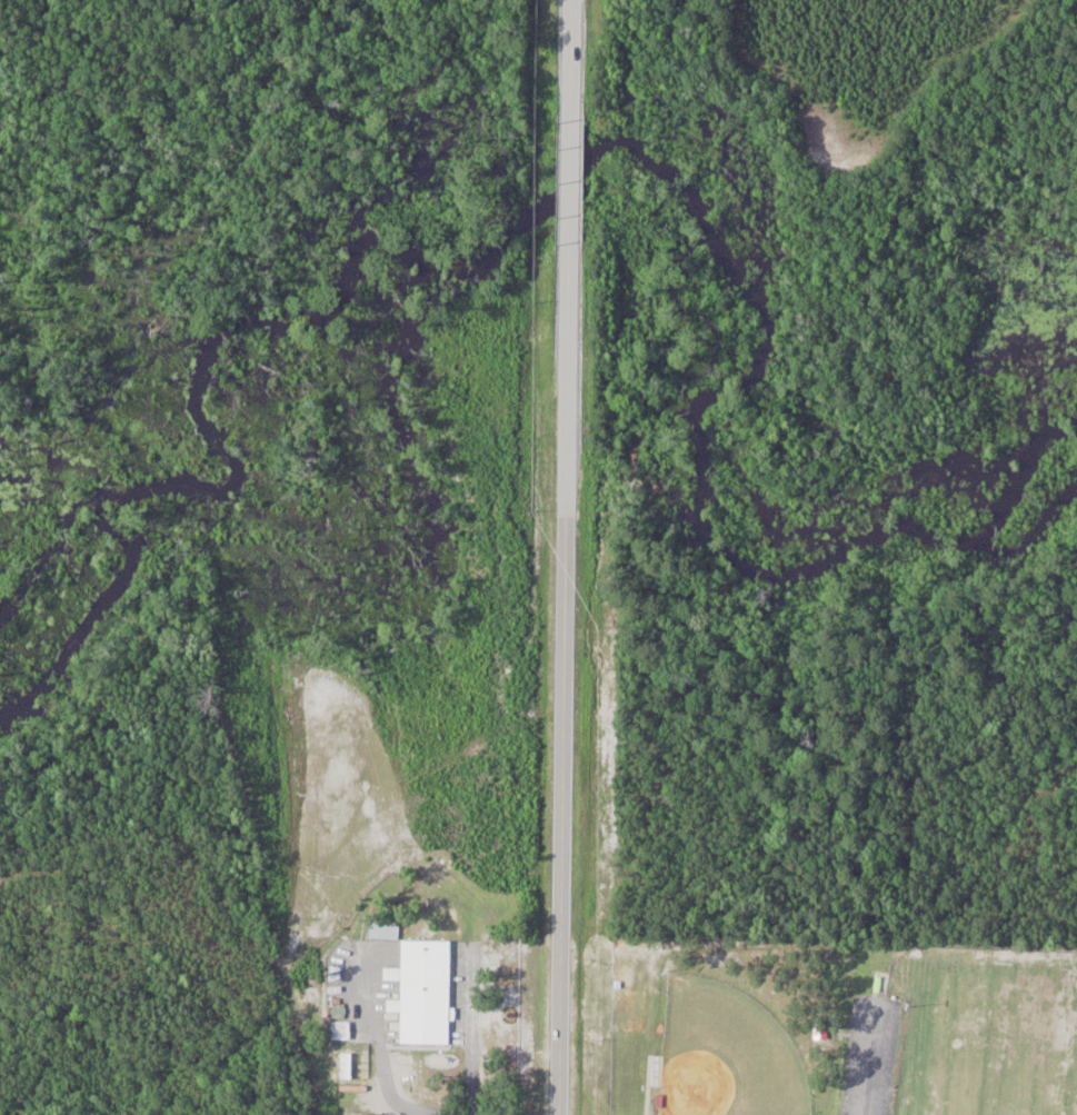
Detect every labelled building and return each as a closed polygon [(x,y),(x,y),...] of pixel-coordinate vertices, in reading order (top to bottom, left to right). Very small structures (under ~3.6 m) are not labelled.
[(400,925),(372,925),(372,939),(400,939),(400,925)] [(454,941),(404,940),(403,969),(385,969),(385,980),(403,980),(403,1001),(389,1001),(388,1018),(402,1018),(402,1045),(452,1045),(454,941)] [(334,1039),(351,1039),(351,1022),(334,1022),(334,1039)]
